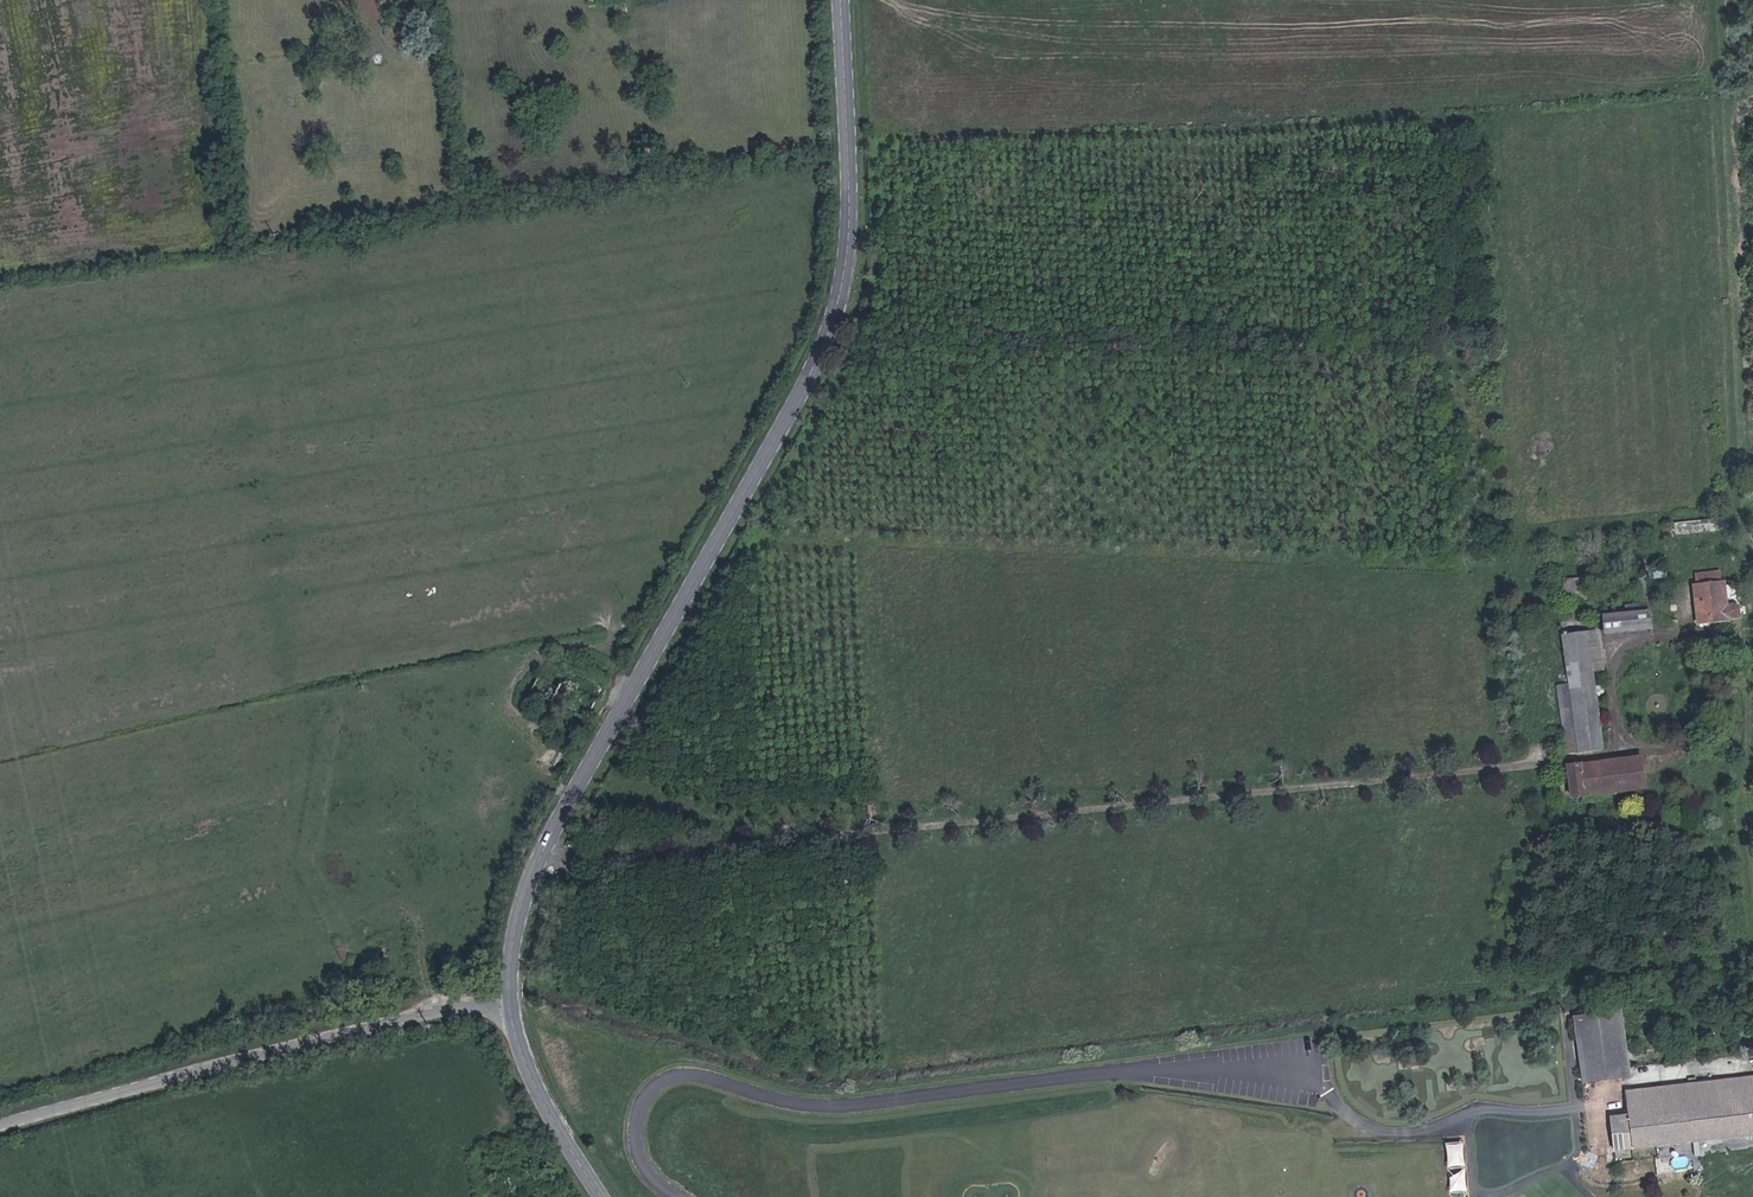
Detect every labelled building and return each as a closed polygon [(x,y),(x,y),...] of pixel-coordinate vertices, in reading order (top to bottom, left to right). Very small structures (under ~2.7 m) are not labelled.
[(1715,530),(1716,519),(1687,519),(1687,529),(1715,530)] [(1716,628),(1711,593),(1705,594),(1703,579),(1687,580),(1688,594),(1682,595),(1686,632),(1716,628)] [(1568,601),(1568,586),(1551,588),(1554,603),(1568,601)] [(1638,638),(1634,602),(1609,605),(1610,620),(1590,623),(1592,643),(1638,638)] [(1592,761),(1573,640),(1550,644),(1565,737),(1552,739),(1555,759),(1567,757),(1568,764),(1592,761)] [(1560,774),(1563,803),(1636,795),(1631,766),(1560,774)] [(1609,1076),(1603,1021),(1577,1024),(1584,1079),(1609,1076)] [(1698,1080),(1699,1091),(1752,1085),(1751,1073),(1698,1080)] [(1699,1091),(1617,1100),(1620,1126),(1603,1128),(1606,1156),(1752,1138),(1752,1086),(1752,1085),(1699,1091)] [(1467,1189),(1462,1140),(1445,1142),(1450,1191),(1467,1189)]
